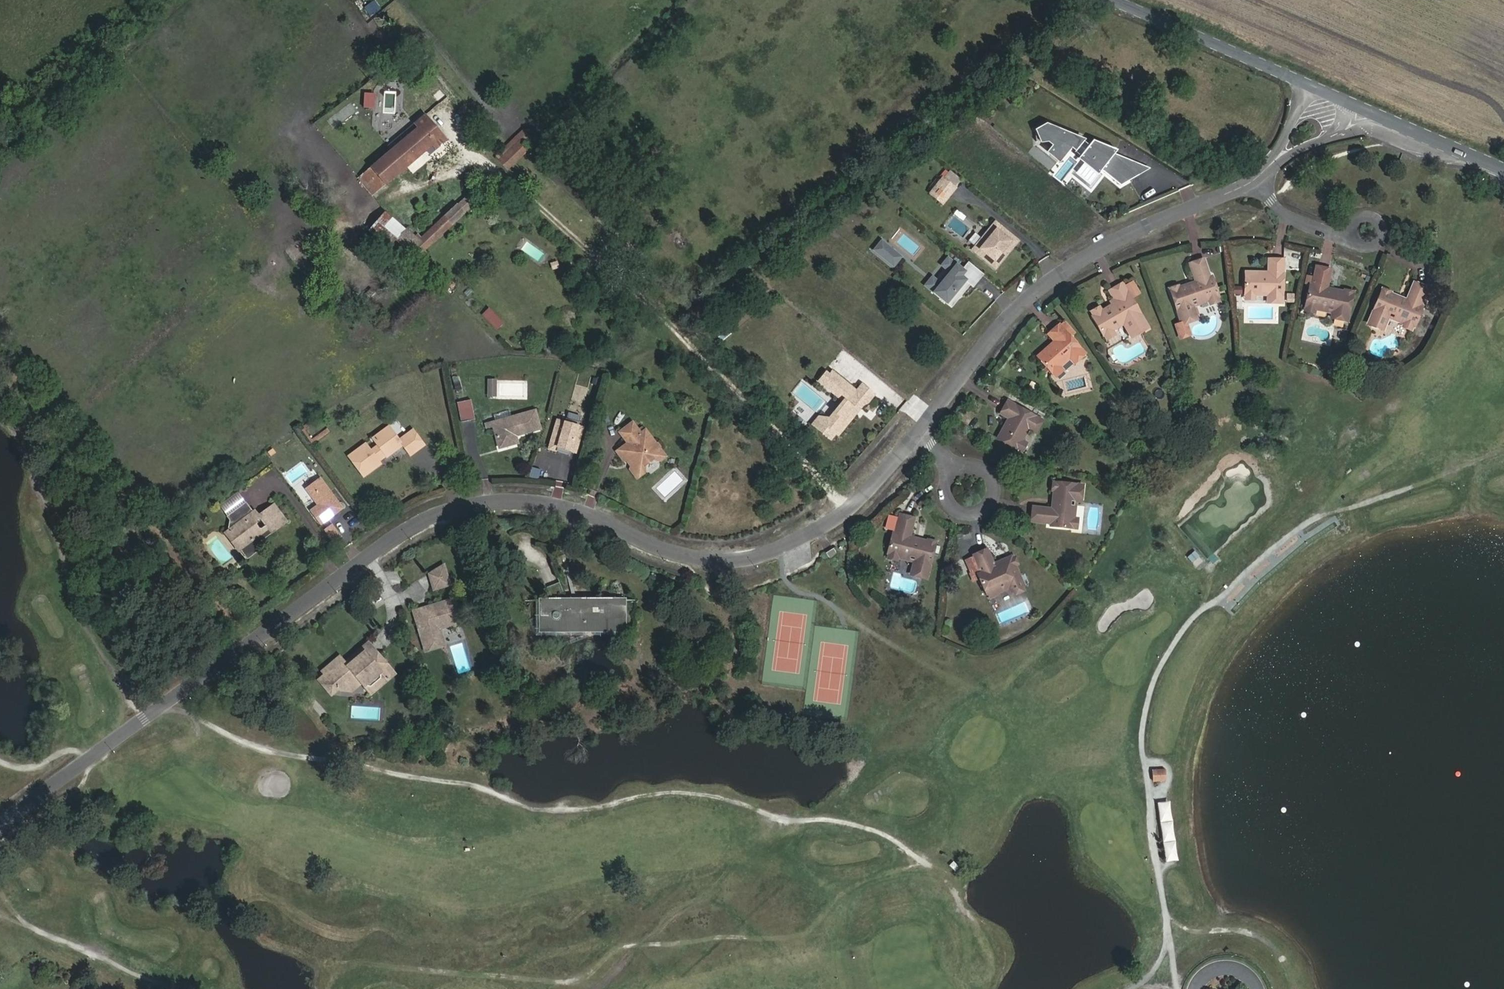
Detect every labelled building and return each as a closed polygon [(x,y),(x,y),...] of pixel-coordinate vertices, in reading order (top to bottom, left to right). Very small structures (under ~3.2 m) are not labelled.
[(420,129),(359,180),(373,195),(427,149),(431,154),(446,142),(426,118),(417,126),(420,129)] [(1050,127),(1040,133),(1041,145),(1053,143),(1058,131),(1050,127)] [(1089,144),(1058,131),(1053,143),(1056,146),(1057,147),(1058,150),(1056,150),(1056,155),(1058,155),(1058,159),(1063,163),(1075,148),(1081,153),(1080,155),(1088,145),(1089,144)] [(530,139),(502,165),(509,174),(537,147),(530,139)] [(1093,149),(1088,145),(1080,155),(1085,159),(1093,149)] [(1120,157),(1095,147),(1093,149),(1085,159),(1091,164),(1088,167),(1102,178),(1106,173),(1119,158),(1120,157)] [(1143,179),(1155,172),(1120,157),(1119,158),(1143,179)] [(1106,173),(1125,189),(1143,179),(1119,158),(1106,173)] [(951,178),(938,193),(950,203),(963,188),(951,178)] [(469,197),(418,244),(425,251),(475,204),(469,197)] [(387,246),(396,238),(405,230),(389,212),(371,229),(387,246)] [(1022,243),(1000,225),(978,252),(1000,270),(1010,259),(1008,257),(1011,253),(1013,255),(1022,243)] [(405,230),(396,238),(401,244),(398,248),(408,258),(416,251),(414,248),(418,244),(405,230)] [(1201,242),(1201,254),(1216,254),(1217,243),(1201,242)] [(896,252),(887,245),(880,253),(889,261),(896,252)] [(1285,269),(1301,270),(1303,249),(1286,248),(1285,269)] [(899,269),(906,260),(896,252),(889,261),(899,269)] [(1187,289),(1185,283),(1180,285),(1178,283),(1175,282),(1174,283),(1173,283),(1172,284),(1171,285),(1170,286),(1170,288),(1169,288),(1179,321),(1182,320),(1192,318),(1195,317),(1190,301),(1195,300),(1196,304),(1206,301),(1208,302),(1211,303),(1215,302),(1217,300),(1217,298),(1218,298),(1211,275),(1208,276),(1202,259),(1189,263),(1195,280),(1190,286),(1190,288),(1187,289)] [(1244,268),(1243,290),(1254,291),(1267,291),(1267,297),(1268,297),(1279,298),(1281,298),(1284,260),(1269,259),(1269,268),(1268,273),(1262,273),(1262,268),(1244,268)] [(989,277),(974,265),(968,273),(953,261),(950,265),(951,271),(956,275),(946,287),(941,283),(935,283),(931,288),(957,309),(967,298),(966,296),(969,292),(971,293),(975,287),(978,289),(989,277)] [(940,278),(944,269),(937,266),(933,275),(940,278)] [(1333,316),(1337,317),(1349,307),(1352,291),(1344,290),(1344,292),(1337,290),(1335,296),(1330,295),(1330,292),(1327,288),(1331,270),(1316,266),(1312,285),(1309,285),(1305,304),(1316,307),(1327,310),(1327,305),(1333,306),(1331,316),(1332,316),(1333,316)] [(1195,280),(1185,283),(1187,289),(1190,288),(1190,286),(1195,280)] [(1132,333),(1143,326),(1146,325),(1122,283),(1110,290),(1114,298),(1110,300),(1112,305),(1107,307),(1101,310),(1099,309),(1098,309),(1095,309),(1094,309),(1092,312),(1092,315),(1092,316),(1103,335),(1113,329),(1123,324),(1129,335),(1132,333)] [(1395,302),(1397,296),(1396,296),(1392,295),(1389,288),(1386,288),(1382,291),(1380,290),(1368,322),(1384,327),(1390,312),(1395,314),(1394,319),(1405,323),(1405,328),(1408,329),(1415,326),(1422,306),(1420,306),(1427,288),(1413,283),(1407,300),(1402,298),(1400,304),(1395,302)] [(1335,296),(1337,290),(1327,288),(1330,292),(1330,295),(1335,296)] [(1286,293),(1286,301),(1293,302),(1294,293),(1286,293)] [(1314,313),(1316,307),(1305,304),(1303,311),(1314,313)] [(1337,317),(1343,318),(1346,319),(1349,307),(1337,317)] [(1075,361),(1082,355),(1084,353),(1059,324),(1048,333),(1053,340),(1057,344),(1053,348),(1049,344),(1036,355),(1052,374),(1060,366),(1069,358),(1073,363),(1075,361)] [(1145,329),(1143,326),(1132,333),(1133,336),(1145,329)] [(1336,338),(1346,340),(1348,330),(1338,328),(1336,338)] [(1113,329),(1103,335),(1105,339),(1116,334),(1113,329)] [(1084,357),(1082,355),(1075,361),(1077,363),(1084,357)] [(1064,370),(1060,366),(1052,374),(1055,378),(1064,370)] [(820,430),(831,439),(836,433),(839,435),(855,415),(851,411),(860,400),(864,404),(868,402),(875,394),(863,384),(857,391),(833,372),(830,375),(827,372),(820,381),(844,401),(830,418),(820,430)] [(869,372),(862,382),(898,408),(905,398),(869,372)] [(496,396),(497,378),(486,378),(485,396),(496,396)] [(1026,388),(1034,391),(1037,384),(1030,380),(1026,388)] [(803,384),(796,393),(818,412),(825,403),(803,384)] [(470,399),(456,402),(460,421),(473,419),(470,399)] [(860,400),(851,411),(855,415),(864,404),(860,400)] [(1034,431),(1039,422),(1040,419),(1006,402),(1000,414),(1007,418),(1012,421),(1009,426),(1005,424),(996,439),(1017,450),(1022,441),(1027,431),(1033,434),(1034,431)] [(485,421),(492,446),(510,441),(509,434),(533,427),(528,409),(485,421)] [(820,430),(830,418),(819,417),(813,424),(820,430)] [(584,428),(558,419),(548,449),(575,458),(584,428)] [(617,434),(626,445),(616,452),(623,462),(627,462),(629,465),(628,468),(636,478),(640,475),(641,467),(649,461),(657,462),(662,459),(656,451),(656,449),(654,446),(652,445),(642,432),(637,436),(629,425),(617,434)] [(372,436),(371,443),(374,447),(368,451),(362,443),(344,456),(358,477),(376,464),(375,462),(374,460),(378,457),(379,459),(400,445),(407,455),(421,445),(411,431),(397,441),(387,426),(372,436)] [(1026,444),(1022,441),(1017,450),(1022,452),(1026,444)] [(535,463),(561,469),(564,456),(539,450),(535,463)] [(530,467),(528,476),(537,479),(540,469),(530,467)] [(323,477),(306,488),(318,505),(311,510),(323,527),(346,511),(323,477)] [(1069,528),(1070,518),(1072,506),(1068,506),(1068,501),(1080,501),(1081,486),(1053,483),(1051,499),(1058,499),(1057,506),(1050,509),(1032,507),(1031,522),(1049,524),(1049,526),(1069,528)] [(217,509),(223,519),(241,504),(234,497),(217,509)] [(1058,499),(1051,499),(1050,509),(1057,506),(1058,499)] [(258,545),(285,524),(271,507),(260,515),(256,510),(250,515),(241,504),(223,519),(226,523),(224,535),(231,532),(240,544),(237,554),(243,562),(260,548),(258,545)] [(880,539),(877,551),(887,553),(889,554),(889,555),(889,556),(890,558),(892,558),(894,557),(895,557),(895,555),(909,558),(910,556),(914,557),(910,573),(927,576),(935,542),(932,542),(932,540),(930,538),(927,538),(926,540),(918,539),(917,544),(912,543),(913,537),(909,536),(913,518),(899,514),(895,532),(892,532),(890,541),(880,539)] [(224,535),(237,552),(240,544),(231,532),(224,535)] [(826,546),(818,551),(824,560),(833,555),(826,546)] [(1016,565),(1013,559),(1012,556),(1003,560),(1007,568),(1003,570),(1001,567),(994,568),(987,550),(973,555),(980,573),(976,574),(984,594),(991,598),(994,597),(995,590),(1007,584),(1010,590),(1011,593),(1013,592),(1022,588),(1024,587),(1016,565)] [(425,575),(430,591),(446,586),(440,567),(425,575)] [(577,630),(615,601),(568,601),(558,582),(545,589),(549,601),(525,600),(525,616),(536,616),(535,619),(538,619),(539,630),(577,630)] [(995,590),(994,597),(1010,590),(1007,584),(995,590)] [(409,612),(419,645),(438,639),(436,630),(457,623),(450,600),(426,608),(426,611),(421,612),(418,610),(409,612)] [(623,601),(615,601),(577,630),(616,630),(616,620),(618,620),(619,620),(619,616),(620,616),(620,611),(623,611),(623,601)] [(525,630),(539,630),(538,619),(535,619),(536,616),(525,616),(525,630)] [(441,646),(438,639),(419,645),(421,652),(441,646)] [(316,683),(329,698),(337,691),(338,692),(349,693),(359,685),(361,689),(378,674),(385,682),(389,678),(382,671),(385,668),(365,645),(351,657),(354,660),(344,669),(342,665),(336,660),(319,675),(322,678),(316,683)] [(354,660),(351,657),(342,665),(344,669),(354,660)] [(385,668),(382,671),(389,678),(392,676),(385,668)] [(385,682),(378,674),(361,689),(368,696),(385,682)] [(1151,768),(1151,781),(1164,781),(1164,768),(1151,768)] [(1169,801),(1157,802),(1164,862),(1176,860),(1169,801)]
